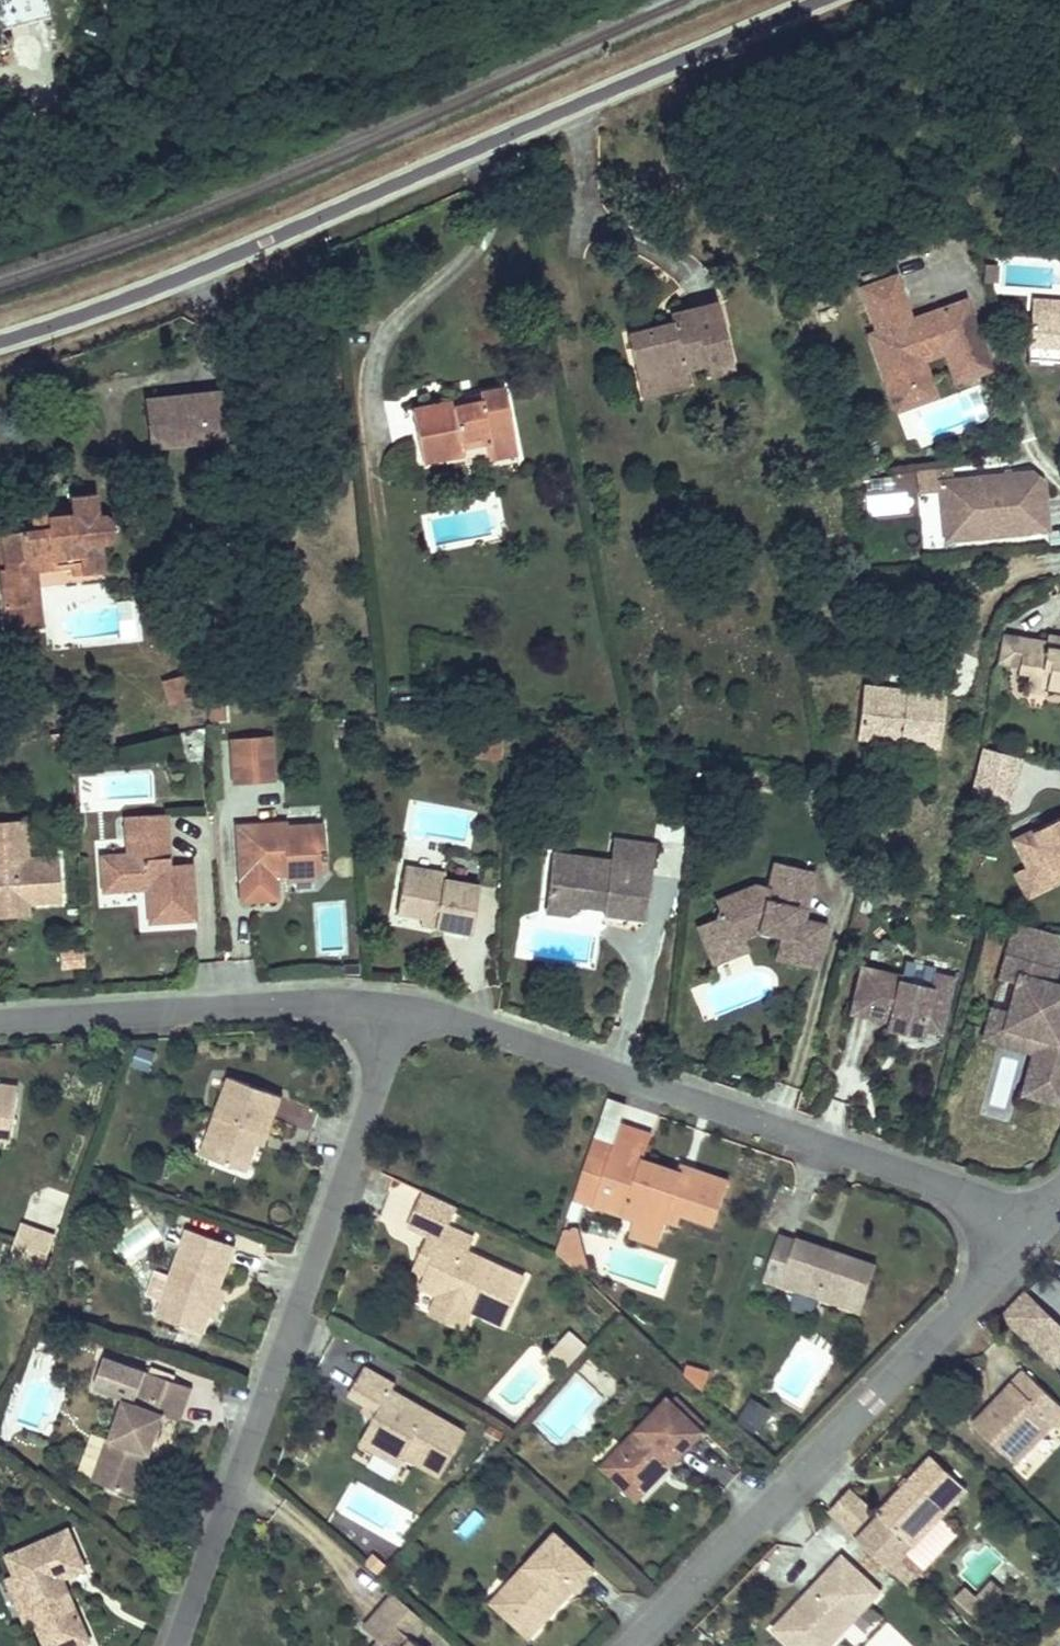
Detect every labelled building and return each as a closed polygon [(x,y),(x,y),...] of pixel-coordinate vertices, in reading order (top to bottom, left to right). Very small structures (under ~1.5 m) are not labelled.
[(996,282),(997,265),(984,264),(983,282),(996,282)] [(989,369),(965,301),(929,314),(933,325),(915,332),(911,321),(895,276),(888,279),(885,269),(861,277),(865,287),(862,288),(878,332),(883,348),(875,351),(891,395),(930,381),(922,360),(945,352),(956,381),(989,369)] [(1032,300),(1032,311),(1059,313),(1059,302),(1032,300)] [(734,369),(718,304),(671,316),(673,324),(674,329),(662,332),(661,327),(627,335),(638,382),(660,376),(664,390),(689,384),(685,368),(706,363),(709,375),(734,369)] [(1032,311),(1029,345),(1059,347),(1059,313),(1032,311)] [(933,325),(929,314),(911,321),(915,332),(933,325)] [(674,329),(673,324),(661,327),(662,332),(674,329)] [(883,348),(878,332),(870,335),(875,351),(883,348)] [(664,390),(660,376),(638,382),(642,395),(664,390)] [(936,396),(930,381),(891,395),(897,410),(936,396)] [(515,444),(504,389),(479,394),(480,402),(454,407),(412,411),(422,461),(463,453),(462,446),(488,441),(490,450),(515,444)] [(226,440),(220,391),(191,395),(146,399),(150,429),(165,427),(168,446),(226,440)] [(997,408),(991,392),(982,395),(989,412),(997,408)] [(168,446),(165,427),(150,429),(152,448),(168,446)] [(517,451),(515,444),(490,450),(491,457),(517,451)] [(939,481),(953,480),(952,469),(916,472),(918,494),(940,491),(939,481)] [(1048,531),(1043,482),(1031,483),(1030,472),(953,480),(939,481),(940,491),(945,541),(1048,531)] [(120,527),(104,515),(98,515),(95,493),(69,496),(71,514),(46,517),(48,528),(32,530),(0,534),(0,538),(4,569),(0,569),(0,583),(6,632),(43,628),(40,603),(23,604),(21,585),(28,584),(25,563),(80,557),(82,575),(104,572),(101,544),(107,544),(120,527)] [(48,528),(46,517),(47,512),(30,514),(32,530),(48,528)] [(82,575),(80,557),(25,563),(28,584),(21,585),(23,604),(40,603),(36,572),(70,568),(71,576),(82,575)] [(1019,666),(1024,639),(1002,635),(997,662),(1019,666)] [(1047,636),(1046,643),(1024,639),(1019,666),(1018,671),(1029,673),(1048,676),(1046,686),(1059,689),(1059,638),(1047,636)] [(301,685),(300,673),(286,674),(287,686),(301,685)] [(1046,686),(1048,676),(1029,673),(1026,690),(1045,693),(1046,686)] [(201,695),(195,674),(180,678),(181,682),(192,679),(197,696),(201,695)] [(197,696),(192,679),(181,682),(180,678),(169,682),(175,703),(197,696)] [(175,703),(169,682),(165,683),(172,704),(175,703)] [(939,746),(944,696),(907,692),(906,698),(893,697),(888,690),(864,687),(857,736),(882,739),(884,727),(901,729),(900,741),(939,746)] [(907,692),(888,690),(893,697),(906,698),(907,692)] [(225,720),(224,701),(211,701),(212,721),(225,720)] [(900,741),(901,729),(884,727),(882,739),(900,741)] [(271,738),(232,741),(235,783),(274,781),(271,738)] [(500,758),(501,739),(481,738),(481,757),(500,758)] [(983,748),(972,795),(1006,805),(1019,758),(983,748)] [(195,920),(192,864),(170,866),(167,815),(126,817),(129,855),(102,856),(104,891),(148,889),(150,923),(195,920)] [(1015,840),(1028,866),(1034,879),(1059,866),(1059,817),(1015,840)] [(25,822),(0,823),(0,840),(26,838),(25,822)] [(286,823),(237,826),(242,901),(278,899),(276,876),(276,870),(287,870),(288,875),(288,881),(313,879),(324,866),(324,860),(326,860),(325,851),(324,851),(322,824),(286,827),(286,823)] [(57,857),(27,859),(26,838),(0,840),(0,905),(26,904),(60,902),(57,857)] [(651,873),(655,845),(614,839),(611,861),(614,862),(613,868),(651,873)] [(565,878),(568,855),(555,854),(549,890),(565,878)] [(645,920),(651,873),(613,868),(614,862),(611,861),(568,855),(565,878),(549,890),(547,912),(569,915),(588,901),(606,904),(605,909),(604,915),(645,920)] [(803,921),(815,873),(775,864),(769,889),(754,886),(717,901),(720,909),(715,920),(711,922),(721,946),(744,936),(759,931),(760,931),(762,926),(772,928),(771,934),(780,936),(777,953),(796,957),(794,962),(817,968),(827,926),(803,921)] [(471,933),(479,885),(444,879),(445,873),(405,866),(397,913),(422,917),(436,920),(434,927),(471,933)] [(1059,881),(1059,866),(1034,879),(1028,866),(1016,872),(1028,897),(1059,881)] [(605,909),(606,904),(588,901),(582,906),(605,909)] [(26,904),(0,905),(0,916),(26,915),(26,904)] [(434,927),(436,920),(422,917),(420,924),(434,927)] [(713,964),(750,950),(744,936),(721,946),(711,922),(698,927),(713,964)] [(1055,992),(1057,986),(1051,984),(1059,953),(1059,935),(1015,923),(999,980),(1015,984),(1008,1012),(992,1007),(983,1039),(1006,1046),(1011,1030),(1048,1040),(1032,1097),(1059,1105),(1059,1001),(1055,992)] [(57,949),(57,969),(83,969),(83,949),(57,949)] [(943,1021),(953,978),(933,974),(930,988),(900,981),(901,976),(862,967),(851,1012),(889,1021),(888,1028),(920,1036),(922,1029),(925,1017),(943,1021)] [(940,1033),(943,1021),(925,1017),(922,1029),(940,1033)] [(1032,1097),(1048,1040),(1011,1030),(1006,1046),(1033,1053),(1022,1095),(1032,1097)] [(147,1071),(153,1052),(139,1047),(133,1066),(147,1071)] [(283,1097),(231,1077),(209,1133),(220,1137),(211,1159),(247,1172),(257,1144),(262,1132),(269,1135),(283,1097)] [(18,1092),(2,1090),(0,1090),(0,1126),(14,1127),(18,1092)] [(715,1223),(730,1181),(696,1169),(694,1176),(679,1171),(643,1159),(652,1135),(621,1125),(614,1145),(595,1139),(576,1197),(595,1203),(594,1204),(640,1219),(647,1222),(650,1213),(665,1218),(679,1223),(683,1213),(715,1223)] [(14,1127),(0,1126),(0,1140),(12,1141),(14,1127)] [(264,1147),(269,1135),(262,1132),(257,1144),(264,1147)] [(211,1159),(220,1137),(209,1133),(201,1155),(211,1159)] [(694,1176),(696,1169),(681,1165),(679,1171),(694,1176)] [(446,1225),(456,1206),(425,1192),(410,1226),(431,1236),(431,1235),(440,1239),(446,1225)] [(657,1242),(665,1218),(650,1213),(647,1222),(640,1219),(635,1235),(657,1242)] [(525,1277),(467,1251),(473,1237),(446,1225),(440,1239),(431,1235),(431,1236),(424,1252),(443,1261),(439,1271),(431,1267),(428,1275),(422,1288),(440,1296),(436,1303),(470,1318),(473,1311),(504,1324),(525,1277)] [(48,1255),(55,1237),(24,1226),(17,1244),(48,1255)] [(584,1259),(576,1227),(564,1230),(557,1252),(568,1263),(584,1259)] [(217,1318),(227,1291),(220,1289),(236,1246),(189,1229),(157,1316),(204,1333),(210,1316),(217,1318)] [(862,1311),(877,1265),(833,1251),(831,1255),(823,1252),(825,1248),(798,1239),(797,1241),(780,1236),(766,1279),(862,1311)] [(17,1244),(10,1263),(41,1274),(48,1255),(17,1244)] [(439,1271),(443,1261),(424,1252),(416,1270),(428,1275),(431,1267),(439,1271)] [(587,1271),(584,1259),(568,1263),(579,1273),(587,1271)] [(1052,1317),(1025,1290),(1000,1317),(1028,1343),(1052,1317)] [(470,1318),(436,1303),(431,1315),(464,1330),(470,1318)] [(1052,1317),(1028,1343),(1054,1368),(1059,1362),(1059,1325),(1052,1317)] [(568,1367),(586,1347),(570,1333),(552,1353),(568,1367)] [(156,1441),(165,1415),(181,1421),(193,1388),(106,1357),(95,1388),(125,1399),(110,1440),(119,1444),(105,1485),(136,1496),(151,1454),(147,1452),(152,1440),(156,1441)] [(687,1365),(682,1382),(704,1389),(710,1372),(687,1365)] [(441,1478),(467,1432),(393,1390),(396,1384),(366,1367),(349,1396),(365,1405),(372,1409),(375,1419),(360,1444),(378,1454),(383,1445),(405,1457),(441,1478)] [(1059,1425),(1059,1404),(1025,1370),(1001,1396),(1005,1400),(1001,1405),(996,1401),(974,1424),(1016,1464),(1054,1423),(1058,1427),(1059,1425)] [(705,1423),(676,1396),(672,1401),(700,1428),(705,1423)] [(1005,1400),(1001,1396),(996,1401),(1001,1405),(1005,1400)] [(667,1470),(704,1432),(700,1428),(672,1401),(668,1398),(621,1447),(629,1454),(609,1475),(637,1502),(661,1476),(658,1473),(663,1467),(667,1470)] [(760,1426),(769,1413),(751,1401),(742,1415),(760,1426)] [(375,1419),(372,1409),(365,1405),(362,1412),(375,1419)] [(105,1485),(119,1444),(110,1440),(110,1439),(108,1438),(92,1480),(105,1485)] [(151,1454),(156,1441),(152,1440),(147,1452),(151,1454)] [(405,1457),(383,1445),(378,1454),(399,1467),(405,1457)] [(609,1475),(629,1454),(621,1447),(601,1467),(609,1475)] [(941,1517),(967,1489),(933,1457),(909,1482),(912,1485),(908,1490),(904,1487),(878,1514),(880,1516),(858,1540),(904,1583),(920,1566),(924,1570),(959,1534),(941,1517)] [(661,1476),(667,1470),(663,1467),(658,1473),(661,1476)] [(851,1532),(873,1509),(853,1490),(831,1513),(851,1532)] [(69,1530),(7,1557),(16,1577),(34,1618),(40,1632),(54,1626),(63,1645),(80,1645),(91,1641),(67,1589),(63,1591),(58,1581),(63,1579),(86,1569),(69,1530)] [(563,1603),(594,1568),(556,1533),(510,1583),(518,1590),(499,1611),(530,1638),(556,1610),(552,1606),(558,1599),(563,1603)] [(863,1601),(868,1606),(881,1592),(843,1556),(811,1590),(815,1593),(809,1601),(805,1597),(773,1630),(790,1645),(831,1645),(842,1635),(836,1629),(863,1601)] [(920,1566),(904,1583),(908,1587),(924,1570),(920,1566)] [(34,1618),(16,1577),(7,1581),(25,1622),(34,1618)] [(67,1589),(63,1579),(58,1581),(63,1591),(67,1589)] [(979,1618),(1004,1592),(993,1582),(977,1598),(967,1588),(958,1598),(979,1618)] [(499,1611),(518,1590),(510,1583),(491,1603),(499,1611)] [(809,1601),(815,1593),(811,1590),(805,1597),(809,1601)] [(414,1640),(428,1623),(395,1594),(365,1628),(380,1641),(386,1645),(421,1645),(414,1640)] [(556,1610),(563,1603),(558,1599),(552,1606),(556,1610)] [(842,1635),(868,1606),(863,1601),(836,1629),(842,1635)] [(54,1626),(40,1632),(46,1645),(63,1645),(54,1626)]
